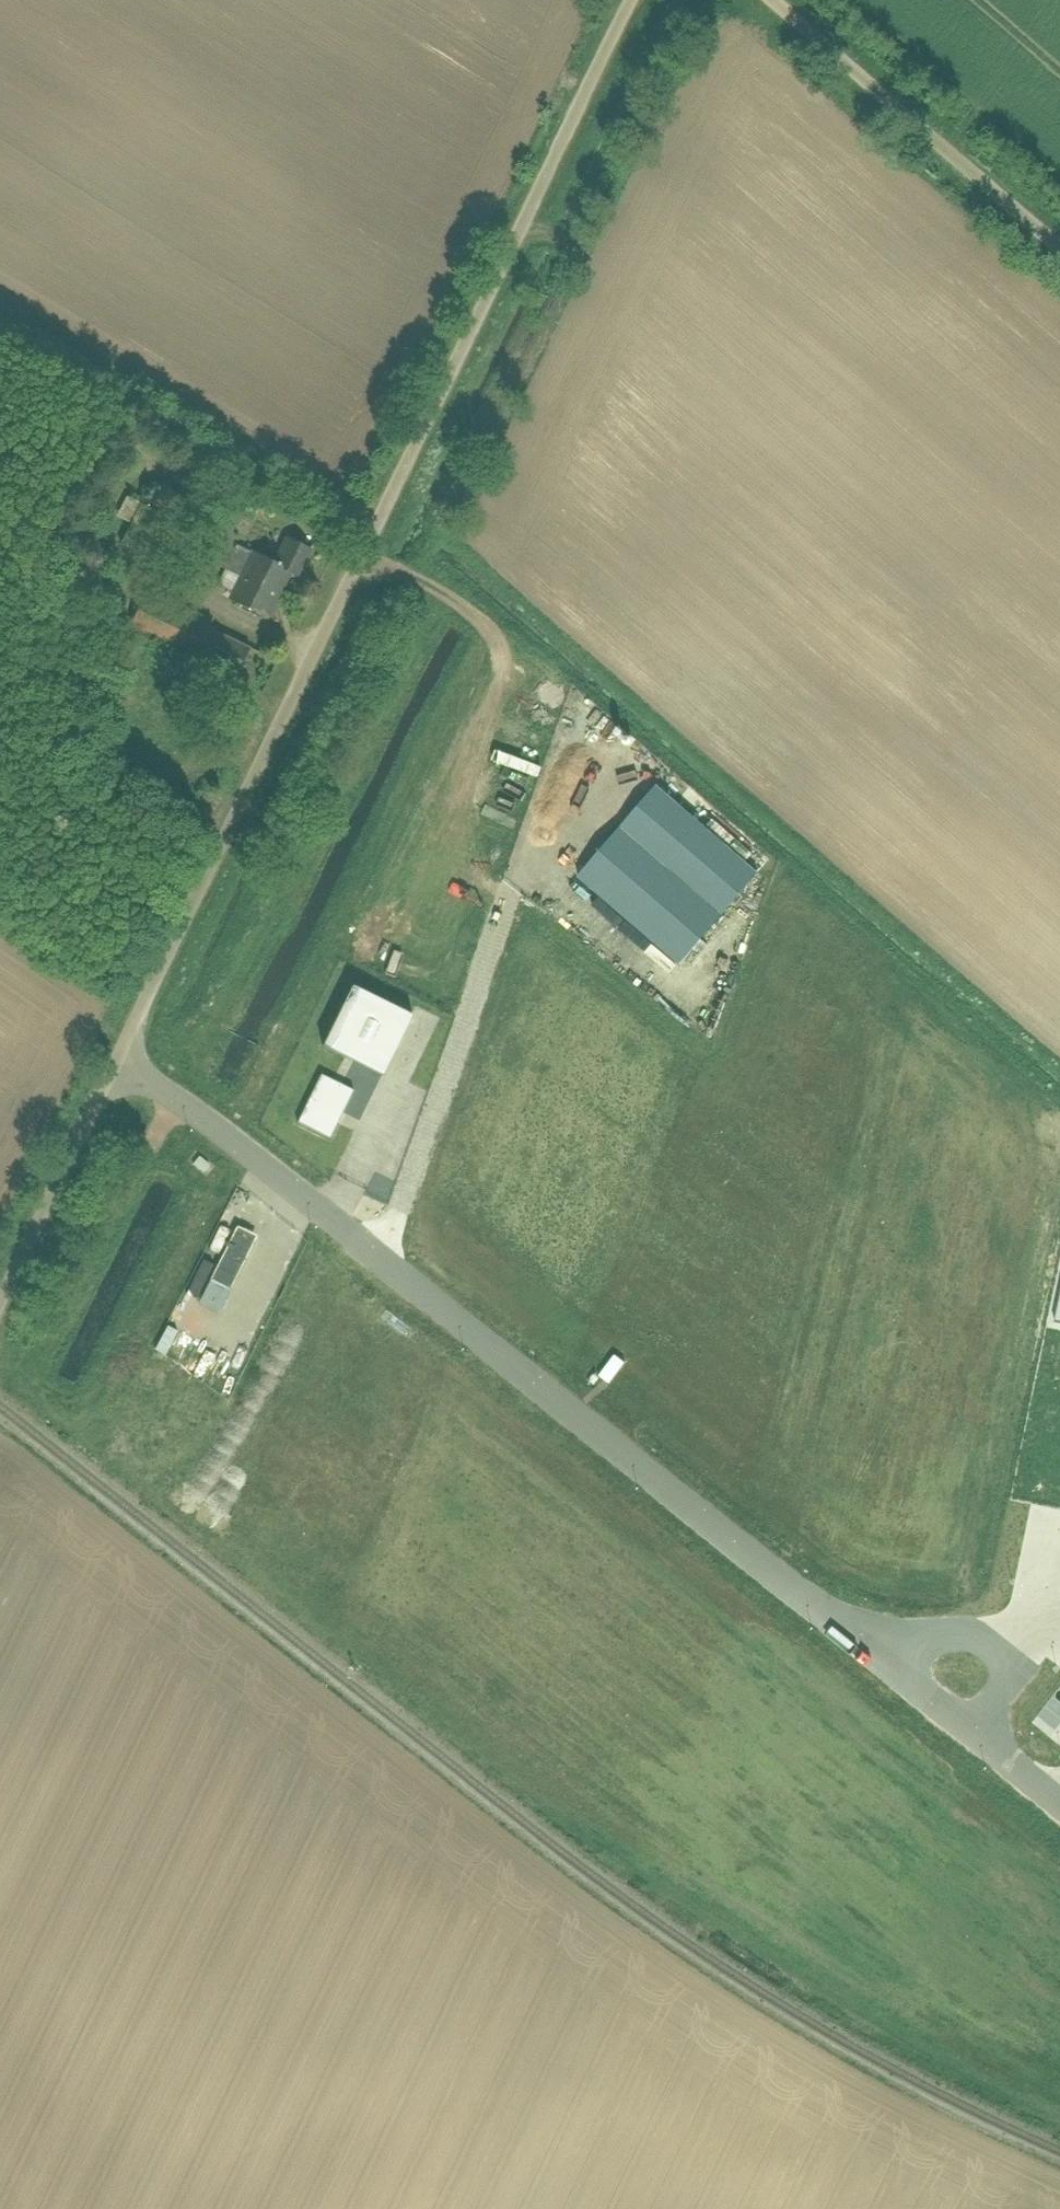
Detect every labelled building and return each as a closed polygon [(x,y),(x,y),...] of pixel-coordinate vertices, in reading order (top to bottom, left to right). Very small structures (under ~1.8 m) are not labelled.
[(127,545),(158,560),(185,505),(163,494),(154,511),(145,507),(127,545)] [(292,544),(280,569),(242,550),(223,590),(239,597),(234,606),(273,625),(294,581),(305,587),(319,557),(292,544)] [(152,607),(142,629),(247,680),(258,659),(152,607)] [(682,963),(760,870),(659,784),(580,877),(682,963)] [(323,1035),(380,1063),(409,1004),(352,976),(323,1035)] [(296,1120),(327,1133),(349,1085),(317,1071),(296,1120)] [(221,1312),(255,1242),(233,1231),(199,1301),(221,1312)]
